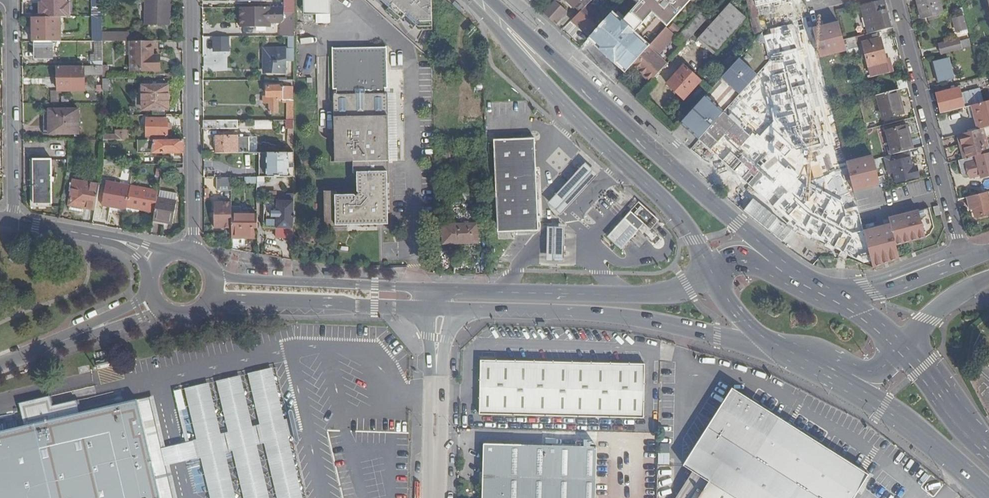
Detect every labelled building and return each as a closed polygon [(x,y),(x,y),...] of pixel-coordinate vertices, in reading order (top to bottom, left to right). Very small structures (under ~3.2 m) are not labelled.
[(43,3),(40,3),(40,18),(54,18),(73,18),(73,3),(70,3),(70,0),(43,0),(43,3)] [(145,25),(170,25),(171,0),(166,0),(145,0),(145,25)] [(294,8),(294,0),(284,0),(283,9),(294,8)] [(302,18),(327,17),(327,0),(302,0),(302,18)] [(432,0),(379,0),(422,39),(422,41),(433,41),(432,0)] [(543,14),(556,26),(568,12),(559,5),(563,0),(555,0),(543,14)] [(575,6),(580,11),(591,0),(581,0),(575,6)] [(615,9),(634,26),(646,12),(632,0),(623,0),(615,9)] [(665,28),(690,0),(677,0),(655,23),(652,20),(616,60),(626,70),(631,65),(665,28)] [(754,0),(747,0),(752,20),(751,20),(756,39),(762,32),(754,0)] [(883,0),(861,6),(868,34),(890,28),(883,0)] [(922,19),(943,13),(940,0),(917,0),(922,19)] [(730,4),(698,39),(715,54),(747,19),(730,4)] [(294,8),(283,9),(239,8),(240,27),(256,27),(256,23),(270,24),(281,24),(284,20),(284,15),(294,15),(294,8)] [(615,9),(596,30),(601,34),(597,39),(609,50),(613,46),(615,47),(634,26),(615,9)] [(576,23),(588,33),(603,18),(597,13),(594,16),(587,10),(576,23)] [(676,39),(683,45),(708,18),(701,11),(676,39)] [(957,33),(967,30),(964,16),(953,19),(957,33)] [(52,42),(57,42),(56,32),(54,32),(54,18),(40,18),(32,19),(31,19),(32,42),(35,42),(52,42)] [(102,34),(102,18),(92,18),(92,28),(97,28),(97,42),(102,42),(102,34)] [(837,20),(807,27),(815,58),(845,51),(837,20)] [(570,22),(563,29),(572,37),(579,30),(570,22)] [(674,36),(665,28),(631,65),(649,82),(665,64),(657,57),(674,36)] [(131,34),(102,34),(102,42),(131,42),(142,42),(142,35),(131,35),(131,34)] [(880,39),(863,43),(869,67),(886,62),(887,65),(890,65),(889,61),(886,62),(880,39)] [(940,55),(961,50),(958,39),(938,44),(940,55)] [(960,42),(962,49),(972,47),(970,40),(960,42)] [(52,58),(52,42),(35,42),(35,58),(52,58)] [(91,66),(103,66),(102,42),(97,42),(95,42),(95,56),(91,56),(91,66)] [(153,42),(142,42),(131,42),(131,71),(158,72),(158,61),(153,61),(153,57),(153,42)] [(339,97),(336,97),(336,165),(355,164),(354,175),(360,175),(360,197),(337,198),(337,193),(326,193),(326,229),(349,229),(349,228),(389,227),(388,187),(391,187),(390,163),(384,163),(384,143),(390,143),(389,97),(384,97),(384,91),(389,91),(389,90),(387,90),(387,86),(389,86),(388,50),(335,51),(336,92),(339,92),(339,97)] [(285,73),(285,56),(263,56),(263,74),(285,73)] [(222,58),(202,58),(202,66),(221,66),(222,58)] [(722,111),(756,76),(737,58),(703,92),(722,111)] [(948,59),(933,63),(938,83),(953,79),(948,59)] [(887,65),(886,62),(869,67),(871,76),(892,71),(890,65),(887,65)] [(91,66),(57,66),(57,91),(84,91),(84,75),(94,76),(94,92),(103,92),(103,79),(103,66),(91,66)] [(683,66),(667,84),(684,99),(700,81),(683,66)] [(142,88),(143,111),(169,111),(168,87),(142,87),(142,88)] [(294,121),(294,101),(292,101),(292,87),(267,87),(267,96),(264,96),(264,105),(270,104),(270,113),(278,113),(278,104),(287,104),(287,121),(294,121)] [(942,113),(973,105),(982,103),(979,91),(961,95),(959,88),(937,94),(942,113)] [(907,113),(901,90),(898,91),(904,114),(907,113)] [(898,91),(877,96),(883,119),(904,114),(898,91)] [(776,92),(761,96),(768,119),(783,114),(776,92)] [(973,105),(979,130),(988,127),(988,101),(982,103),(973,105)] [(693,109),(681,123),(695,136),(707,122),(693,109)] [(44,110),(44,134),(78,134),(78,110),(44,110)] [(747,143),(727,161),(756,192),(762,191),(779,209),(794,196),(793,191),(798,187),(796,176),(790,170),(789,164),(793,163),(792,158),(789,159),(783,124),(777,117),(771,118),(763,125),(758,126),(746,137),(747,143)] [(168,120),(147,119),(146,137),(167,138),(168,120)] [(203,122),(203,130),(237,130),(237,121),(203,122)] [(886,132),(893,155),(913,149),(908,126),(886,132)] [(911,126),(908,126),(913,149),(916,148),(911,126)] [(957,135),(963,160),(983,154),(977,130),(957,135)] [(117,131),(117,141),(127,141),(127,131),(117,131)] [(216,137),(216,153),(249,154),(249,139),(237,139),(237,138),(216,137)] [(258,139),(249,139),(249,154),(257,154),(258,139)] [(184,141),(138,141),(138,153),(183,154),(184,154),(184,141)] [(496,142),(499,233),(540,232),(538,142),(496,142)] [(960,160),(964,176),(967,175),(967,179),(982,175),(982,177),(988,176),(988,153),(983,154),(963,160),(960,160)] [(268,178),(294,178),(294,154),(289,154),(268,154),(268,178)] [(847,191),(877,186),(872,154),(842,159),(847,191)] [(874,160),(876,166),(889,162),(887,156),(874,160)] [(903,159),(890,162),(897,183),(916,178),(913,166),(905,168),(903,159)] [(51,161),(33,161),(34,203),(51,203),(51,161)] [(586,161),(562,188),(577,201),(601,175),(586,161)] [(132,178),(132,169),(123,169),(122,177),(132,178)] [(183,177),(183,169),(173,169),(173,177),(183,177)] [(886,175),(878,177),(882,190),(889,188),(886,175)] [(232,191),(232,178),(217,178),(217,191),(232,191)] [(69,205),(95,210),(100,185),(73,181),(69,205)] [(102,205),(126,210),(127,208),(131,186),(106,182),(102,205)] [(131,186),(127,208),(139,211),(146,212),(145,218),(153,219),(157,198),(158,192),(131,186)] [(970,196),(976,217),(988,213),(988,201),(987,192),(970,196)] [(176,202),(157,198),(153,219),(153,220),(172,225),(176,202)] [(295,230),(294,202),(265,202),(265,230),(295,230)] [(232,229),(232,216),(232,203),(214,204),(214,229),(232,229)] [(634,215),(648,228),(654,233),(663,223),(643,205),(634,215)] [(139,211),(127,208),(126,210),(125,214),(135,216),(139,214),(139,211)] [(884,216),(886,223),(858,229),(867,266),(898,259),(895,244),(923,238),(917,209),(884,216)] [(634,215),(626,223),(640,236),(648,228),(634,215)] [(257,216),(232,216),(232,229),(232,238),(253,239),(253,229),(257,229),(257,216)] [(640,236),(626,223),(611,240),(624,253),(640,236)] [(478,225),(442,226),(442,245),(479,244),(478,225)] [(566,244),(548,243),(547,262),(565,263),(566,244)] [(644,366),(481,362),(480,415),(643,420),(644,366)] [(159,497),(307,497),(277,368),(137,401),(159,497)] [(684,467),(709,484),(700,497),(855,497),(869,477),(732,391),(684,467)] [(137,401),(82,414),(80,402),(56,407),(54,398),(22,405),(27,427),(0,433),(0,497),(159,497),(137,401)] [(484,446),(483,497),(595,497),(596,448),(484,446)] [(934,477),(924,487),(933,495),(943,485),(934,477)]
